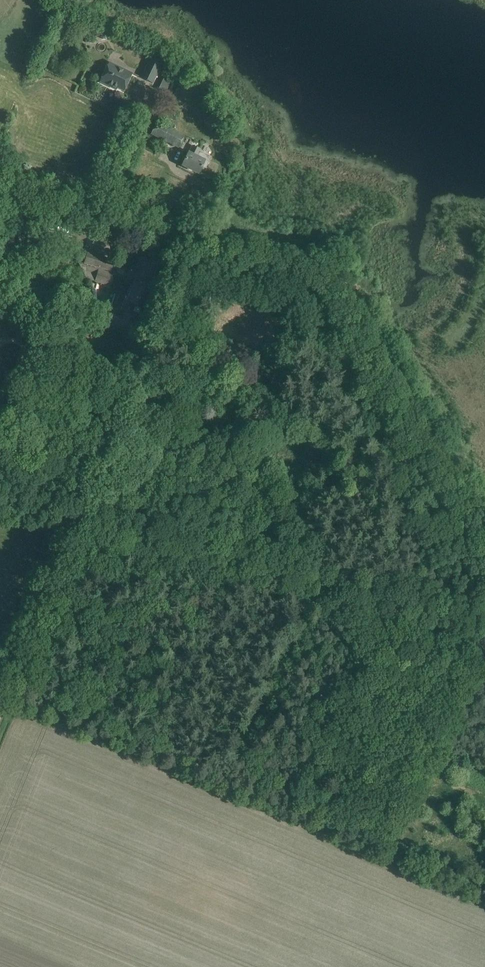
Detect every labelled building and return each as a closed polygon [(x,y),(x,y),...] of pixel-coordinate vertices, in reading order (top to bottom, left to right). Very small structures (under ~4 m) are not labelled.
[(141,78),(152,83),(162,62),(151,57),(141,78)] [(109,62),(104,72),(100,81),(116,90),(117,88),(124,91),(132,73),(109,62)] [(219,109),(209,117),(216,126),(227,119),(219,109)] [(156,122),(155,125),(151,134),(178,148),(184,135),(156,122)] [(197,156),(199,151),(200,149),(193,146),(189,153),(188,153),(182,165),(199,173),(202,166),(205,160),(197,156)] [(211,157),(199,151),(197,156),(205,160),(202,166),(206,168),(211,157)] [(114,260),(96,255),(93,266),(110,271),(114,260)] [(150,283),(151,283),(150,283),(158,264),(148,260),(144,270),(140,268),(132,286),(137,287),(143,290),(146,282),(150,283)] [(110,286),(114,274),(99,269),(95,281),(110,286)] [(152,284),(151,283),(150,283),(146,282),(143,290),(137,287),(133,295),(132,295),(130,295),(129,299),(130,302),(131,302),(130,303),(142,308),(152,284)] [(232,356),(230,362),(238,364),(240,358),(232,356)] [(262,396),(269,399),(275,380),(268,378),(262,396)]
